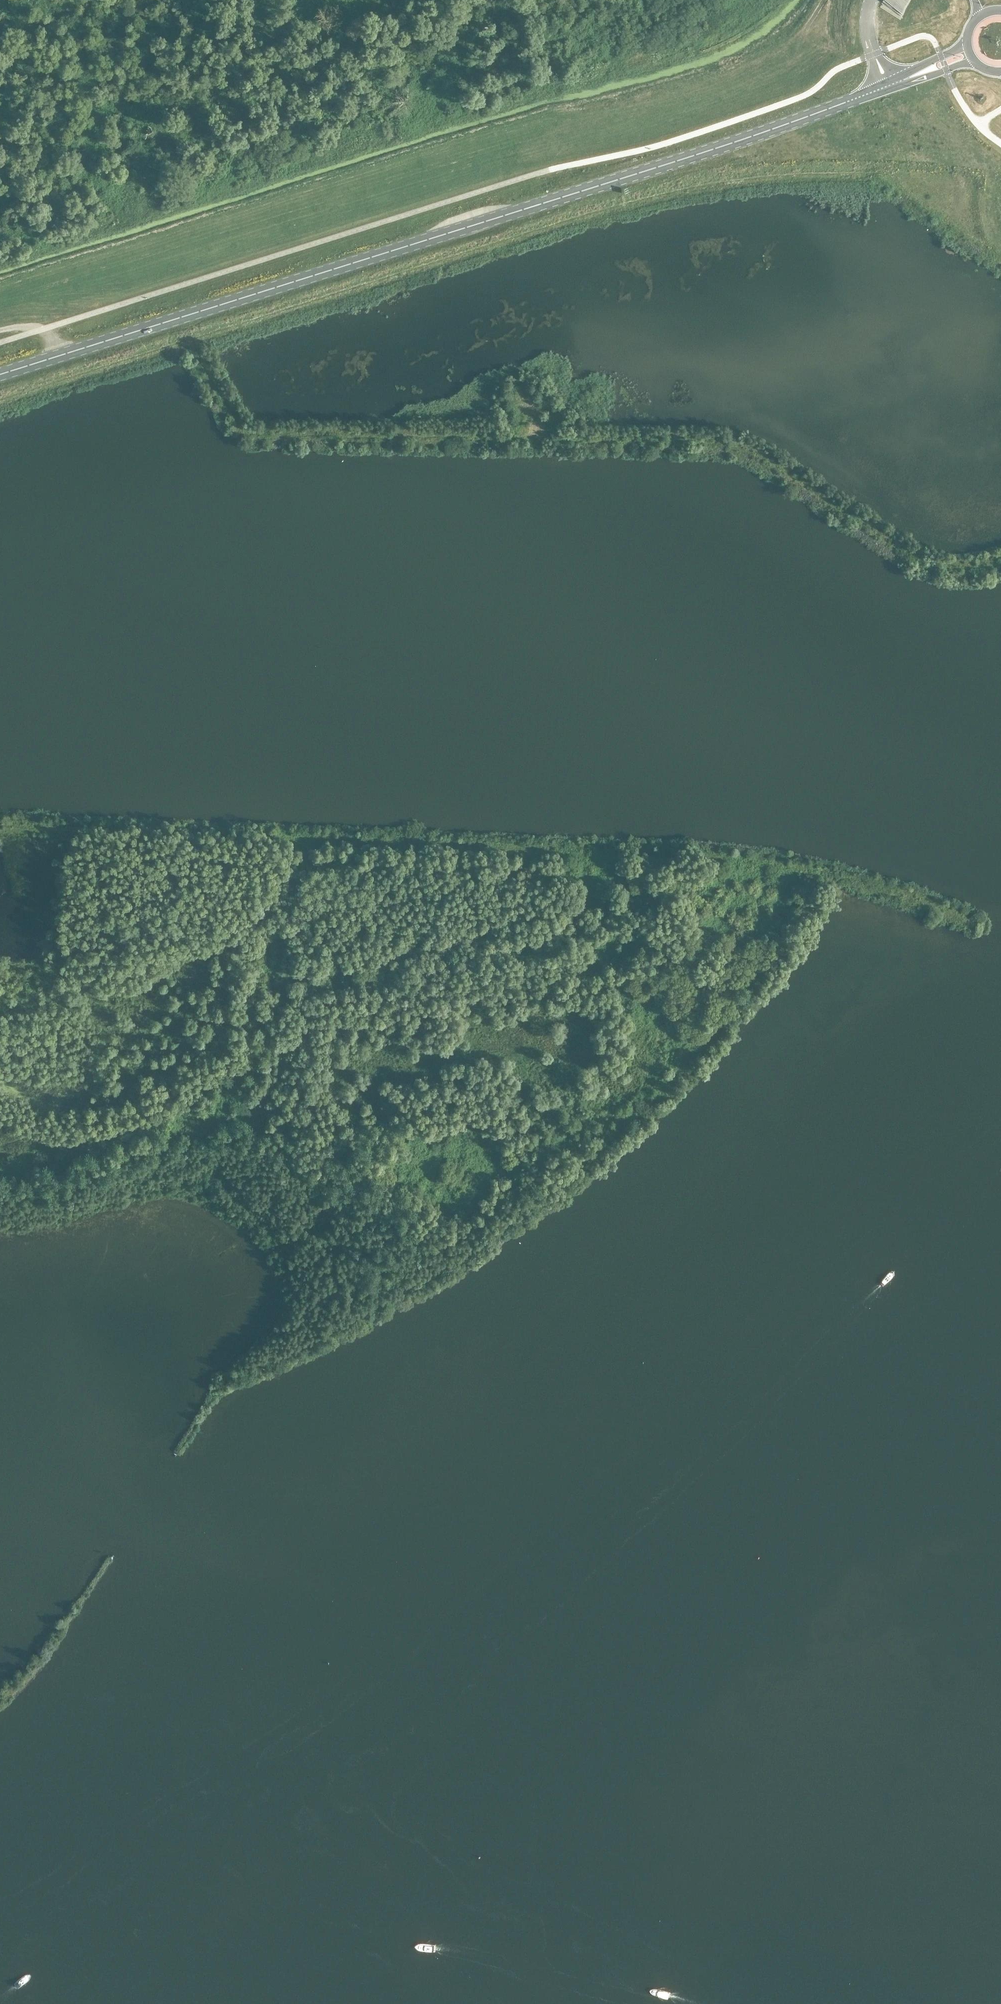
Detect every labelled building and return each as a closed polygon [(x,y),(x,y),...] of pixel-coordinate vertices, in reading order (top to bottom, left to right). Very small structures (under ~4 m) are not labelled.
[(50,850),(50,839),(33,840),(34,851),(50,850)]
